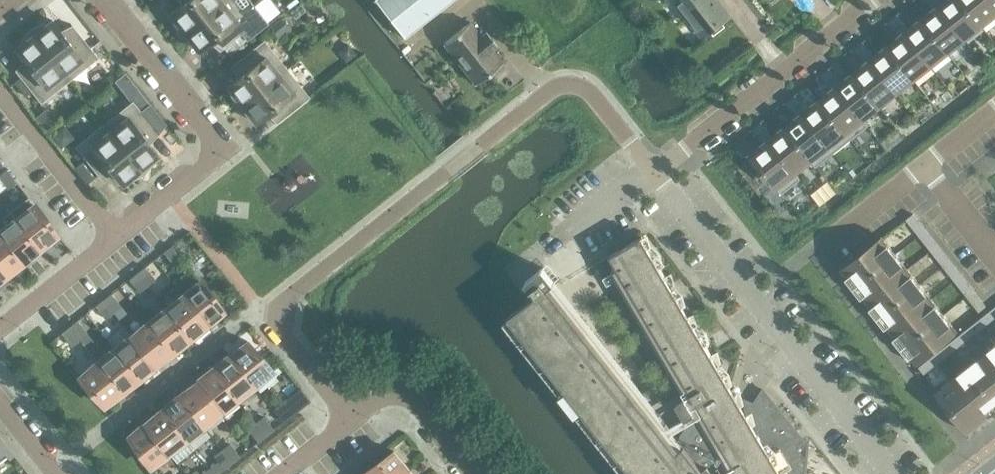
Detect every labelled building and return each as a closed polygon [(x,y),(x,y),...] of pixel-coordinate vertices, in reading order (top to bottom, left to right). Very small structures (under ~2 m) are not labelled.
[(180,36),(225,0),(186,0),(186,1),(170,13),(175,20),(173,21),(180,36)] [(218,49),(217,50),(218,51),(254,22),(253,21),(251,23),(233,0),(225,0),(180,36),(192,45),(194,44),(199,50),(215,38),(222,46),(218,49)] [(405,37),(452,0),(376,0),(405,37)] [(730,16),(718,0),(678,0),(677,0),(705,36),(730,16)] [(934,0),(927,0),(935,9),(922,19),(947,51),(964,37),(934,0)] [(962,0),(947,0),(943,3),(941,0),(934,0),(964,37),(981,24),(962,0)] [(981,24),(994,13),(994,7),(989,0),(962,0),(981,24)] [(947,51),(922,19),(910,29),(897,14),(900,12),(900,11),(892,17),(930,64),(947,51)] [(280,17),(269,27),(279,38),(289,29),(280,17)] [(901,36),(888,46),(913,78),(930,64),(892,17),(885,22),(886,23),(889,21),(901,36)] [(70,24),(71,25),(74,29),(65,36),(52,20),(46,25),(44,23),(29,30),(69,79),(97,58),(98,60),(99,59),(71,23),(70,24)] [(476,84),(502,62),(492,49),(497,45),(484,28),(479,32),(470,22),(443,43),(476,84)] [(14,68),(32,90),(43,104),(44,103),(42,101),(69,79),(29,30),(21,42),(22,44),(15,49),(28,65),(19,72),(15,67),(14,68)] [(231,68),(232,67),(236,64),(243,73),(227,86),(232,92),(230,93),(237,108),(287,68),(265,41),(267,39),(266,38),(230,67),(231,68)] [(913,78),(888,46),(875,56),(863,41),(866,39),(865,38),(858,44),(896,91),(913,78)] [(342,49),(341,56),(346,61),(356,53),(348,44),(342,49)] [(896,91),(858,44),(851,49),(852,50),(854,48),(867,63),(854,73),(879,105),(896,91)] [(879,105),(854,73),(841,83),(829,68),(832,66),(831,65),(824,71),(868,126),(869,125),(863,117),(879,105)] [(311,95),(310,94),(308,95),(287,68),(237,108),(249,117),(251,116),(256,122),(272,110),(279,118),(274,123),(275,124),(311,95)] [(868,126),(824,71),(817,76),(818,77),(820,75),(833,90),(820,100),(851,139),(868,126)] [(851,139),(820,100),(807,110),(795,95),(798,92),(797,92),(790,97),(834,152),(851,139)] [(799,117),(786,127),(817,166),(834,152),(790,97),(783,103),(784,104),(786,102),(799,117)] [(132,102),(104,124),(144,173),(153,161),(152,159),(159,154),(146,138),(154,131),(159,136),(160,135),(155,130),(165,123),(150,104),(140,111),(131,99),(130,100),(132,102)] [(817,166),(786,127),(773,137),(761,121),(764,119),(756,124),(800,179),(801,178),(795,171),(810,159),(816,166),(817,166)] [(144,173),(104,124),(77,145),(75,143),(74,144),(103,180),(104,179),(100,174),(109,167),(122,183),(128,178),(129,180),(144,173)] [(800,179),(756,124),(749,130),(750,130),(753,128),(765,144),(751,154),(782,193),(800,179)] [(87,184),(95,177),(83,162),(75,168),(87,184)] [(17,180),(7,168),(0,173),(0,175),(9,186),(17,180)] [(11,209),(41,247),(58,233),(28,195),(11,209)] [(24,260),(41,247),(11,209),(0,218),(0,230),(24,260)] [(913,227),(920,222),(913,213),(906,219),(913,227)] [(919,235),(926,229),(920,222),(913,227),(919,235)] [(925,242),(932,237),(926,229),(919,235),(925,242)] [(7,274),(24,260),(0,230),(0,265),(7,274)] [(807,455),(808,439),(797,441),(797,440),(794,440),(793,438),(793,439),(792,434),(799,432),(785,415),(764,388),(755,403),(736,396),(737,395),(643,235),(611,253),(618,266),(614,269),(615,271),(620,268),(693,392),(678,400),(687,415),(695,410),(698,415),(696,417),(693,418),(691,420),(689,422),(687,424),(685,427),(684,428),(683,431),(681,434),(680,437),(658,409),(652,414),(633,390),(639,386),(616,356),(610,361),(601,349),(606,345),(583,315),(578,320),(550,284),(555,280),(544,266),(526,280),(537,293),(510,314),(636,473),(806,473),(807,455)] [(842,269),(867,301),(907,268),(883,237),(842,269)] [(932,237),(925,242),(931,250),(938,244),(932,237)] [(182,256),(173,244),(164,250),(174,263),(182,256)] [(937,257),(944,252),(938,244),(931,250),(937,257)] [(937,257),(943,265),(949,259),(944,252),(937,257)] [(948,272),(955,267),(949,259),(943,265),(948,272)] [(146,265),(138,271),(148,284),(155,278),(146,265)] [(955,267),(948,272),(954,280),(961,274),(955,267)] [(867,301),(890,331),(931,298),(907,268),(867,301)] [(148,284),(138,271),(130,277),(140,290),(148,284)] [(954,280),(960,288),(967,282),(961,274),(954,280)] [(199,278),(182,292),(207,324),(224,310),(199,278)] [(967,282),(960,288),(966,295),(973,290),(967,282)] [(972,303),(979,297),(973,290),(966,295),(972,303)] [(121,304),(111,292),(104,298),(114,310),(121,304)] [(182,292),(165,306),(190,337),(207,324),(182,292)] [(972,303),(979,311),(986,306),(979,297),(972,303)] [(106,317),(114,310),(104,298),(96,304),(106,317)] [(890,331),(915,362),(956,329),(931,298),(890,331)] [(165,306),(148,319),(173,350),(190,337),(165,306)] [(993,319),(987,312),(980,318),(985,325),(993,319)] [(70,325),(80,337),(88,331),(78,318),(70,325)] [(985,325),(980,318),(972,324),(978,331),(985,325)] [(148,319),(131,332),(156,364),(173,350),(148,319)] [(978,331),(972,324),(965,330),(970,337),(978,331)] [(70,325),(62,331),(72,343),(80,337),(70,325)] [(970,337),(965,330),(957,336),(963,343),(970,337)] [(131,332),(114,346),(139,377),(156,364),(131,332)] [(950,342),(955,349),(963,343),(957,336),(950,342)] [(230,353),(254,384),(272,370),(247,339),(230,353)] [(942,348),(948,355),(955,349),(950,342),(942,348)] [(983,353),(994,368),(994,344),(983,353)] [(114,346),(97,359),(122,391),(139,377),(114,346)] [(935,354),(940,361),(948,355),(942,348),(935,354)] [(213,366),(237,397),(254,384),(230,353),(213,366)] [(953,377),(985,418),(994,410),(994,368),(983,353),(953,377)] [(935,354),(919,366),(924,373),(940,361),(935,354)] [(122,391),(97,359),(80,373),(104,405),(122,391)] [(196,379),(221,411),(237,397),(213,366),(196,379)] [(985,418),(953,377),(937,390),(969,431),(985,418)] [(179,393),(204,424),(221,411),(196,379),(179,393)] [(162,406),(187,438),(204,424),(179,393),(162,406)] [(283,400),(293,413),(301,406),(291,394),(283,400)] [(145,420),(170,451),(187,438),(162,406),(145,420)] [(264,415),(256,421),(266,434),(274,427),(264,415)] [(152,465),(170,451),(145,420),(127,434),(152,465)] [(258,440),(266,434),(256,421),(248,427),(258,440)] [(11,449),(0,435),(0,458),(11,449)] [(222,448),(232,460),(240,454),(230,442),(222,448)] [(224,467),(232,460),(222,448),(215,454),(224,467)] [(363,473),(397,473),(407,466),(393,448),(362,473),(363,473)]
